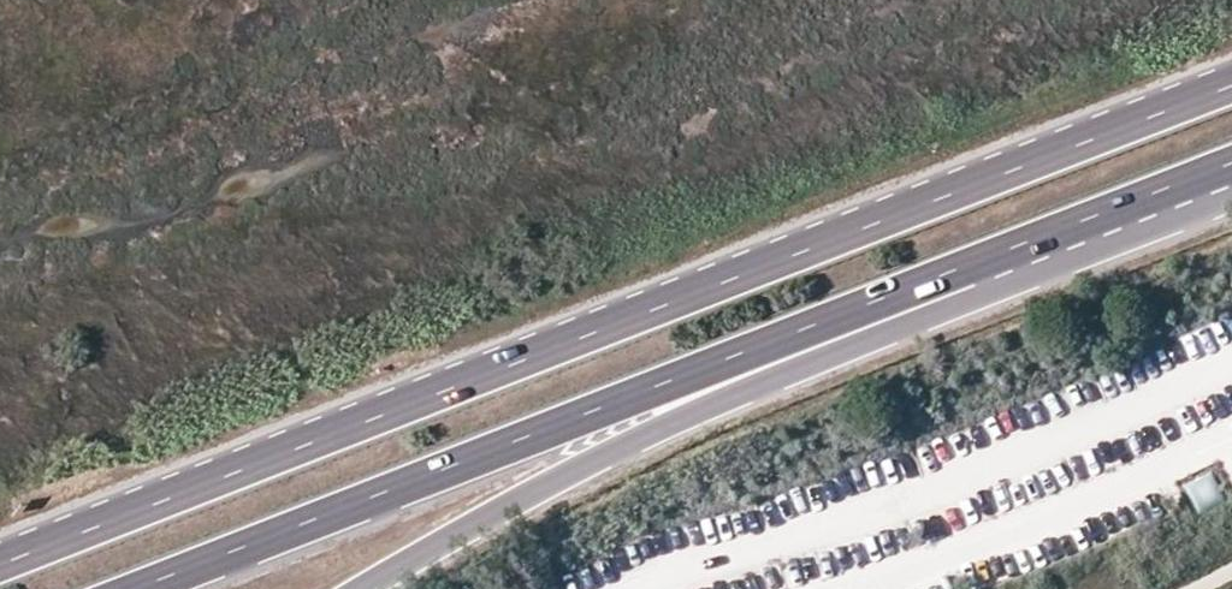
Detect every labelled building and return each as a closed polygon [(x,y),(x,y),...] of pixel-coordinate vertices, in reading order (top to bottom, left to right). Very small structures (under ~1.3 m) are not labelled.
[(1199,512),(1226,503),(1216,474),(1189,483),(1199,512)]
